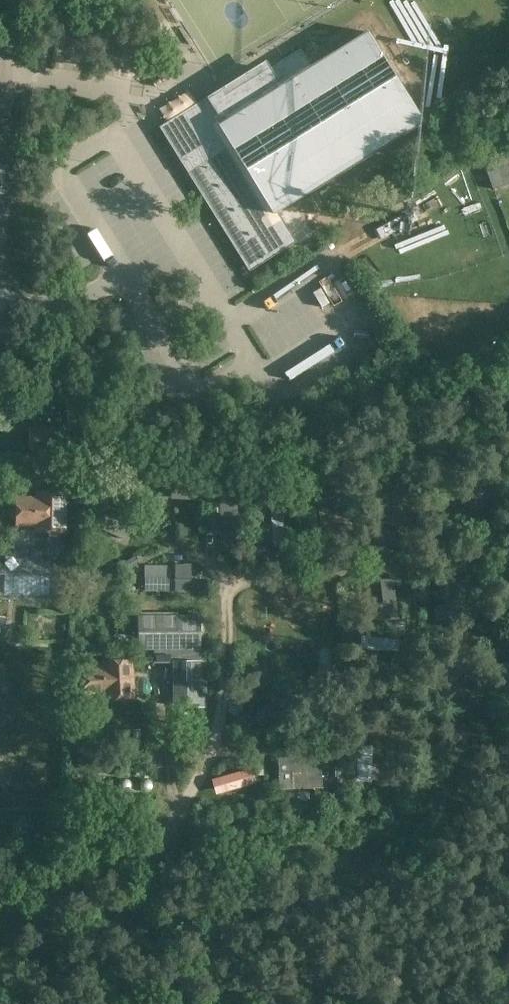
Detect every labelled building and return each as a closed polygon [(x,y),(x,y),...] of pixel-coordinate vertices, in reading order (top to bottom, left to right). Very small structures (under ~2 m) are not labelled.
[(367,32),(312,67),(300,49),(223,97),(220,92),(163,127),(237,246),(250,267),(257,263),(293,241),(275,212),(423,120),(415,108),(367,32)] [(484,163),(493,189),(508,183),(508,154),(484,163)] [(76,430),(76,408),(67,408),(68,431),(76,430)] [(55,428),(30,428),(29,449),(54,450),(55,428)] [(234,463),(234,474),(247,473),(247,462),(234,463)] [(282,485),(281,494),(291,494),(291,486),(282,485)] [(240,539),(237,486),(220,487),(223,540),(240,539)] [(149,493),(166,519),(177,513),(159,487),(149,493)] [(346,489),(316,495),(325,541),(355,535),(346,489)] [(38,494),(37,499),(18,499),(17,527),(37,528),(37,533),(68,533),(68,494),(38,494)] [(284,500),(272,501),(275,547),(288,546),(284,500)] [(105,512),(96,526),(126,539),(133,525),(105,512)] [(136,555),(127,561),(130,568),(140,562),(136,555)] [(185,576),(178,576),(178,566),(146,567),(146,593),(178,593),(185,593),(185,576)] [(116,568),(108,572),(111,580),(119,576),(116,568)] [(93,598),(92,582),(91,570),(79,570),(81,599),(93,598)] [(394,578),(380,580),(385,619),(398,618),(394,578)] [(476,602),(434,606),(436,621),(477,617),(476,602)] [(201,650),(201,615),(138,615),(138,650),(201,650)] [(479,632),(488,631),(488,623),(478,623),(479,632)] [(130,635),(114,635),(115,648),(130,647),(130,635)] [(91,645),(91,655),(102,654),(101,644),(91,645)] [(205,660),(173,661),(173,707),(206,706),(205,660)] [(105,667),(85,668),(87,698),(107,697),(108,700),(136,698),(134,661),(105,663),(105,667)] [(473,678),(468,674),(462,681),(466,685),(473,678)] [(17,716),(20,704),(7,701),(4,713),(17,716)] [(4,721),(4,733),(22,733),(22,721),(4,721)] [(368,740),(366,780),(378,781),(380,740),(368,740)] [(162,751),(148,752),(149,771),(163,769),(162,751)] [(320,758),(280,760),(281,781),(284,781),(284,788),(294,788),(295,782),(321,780),(320,758)] [(436,781),(444,778),(442,769),(433,773),(436,781)] [(219,781),(222,793),(255,784),(251,771),(219,781)] [(405,793),(406,781),(397,780),(396,792),(405,793)]
